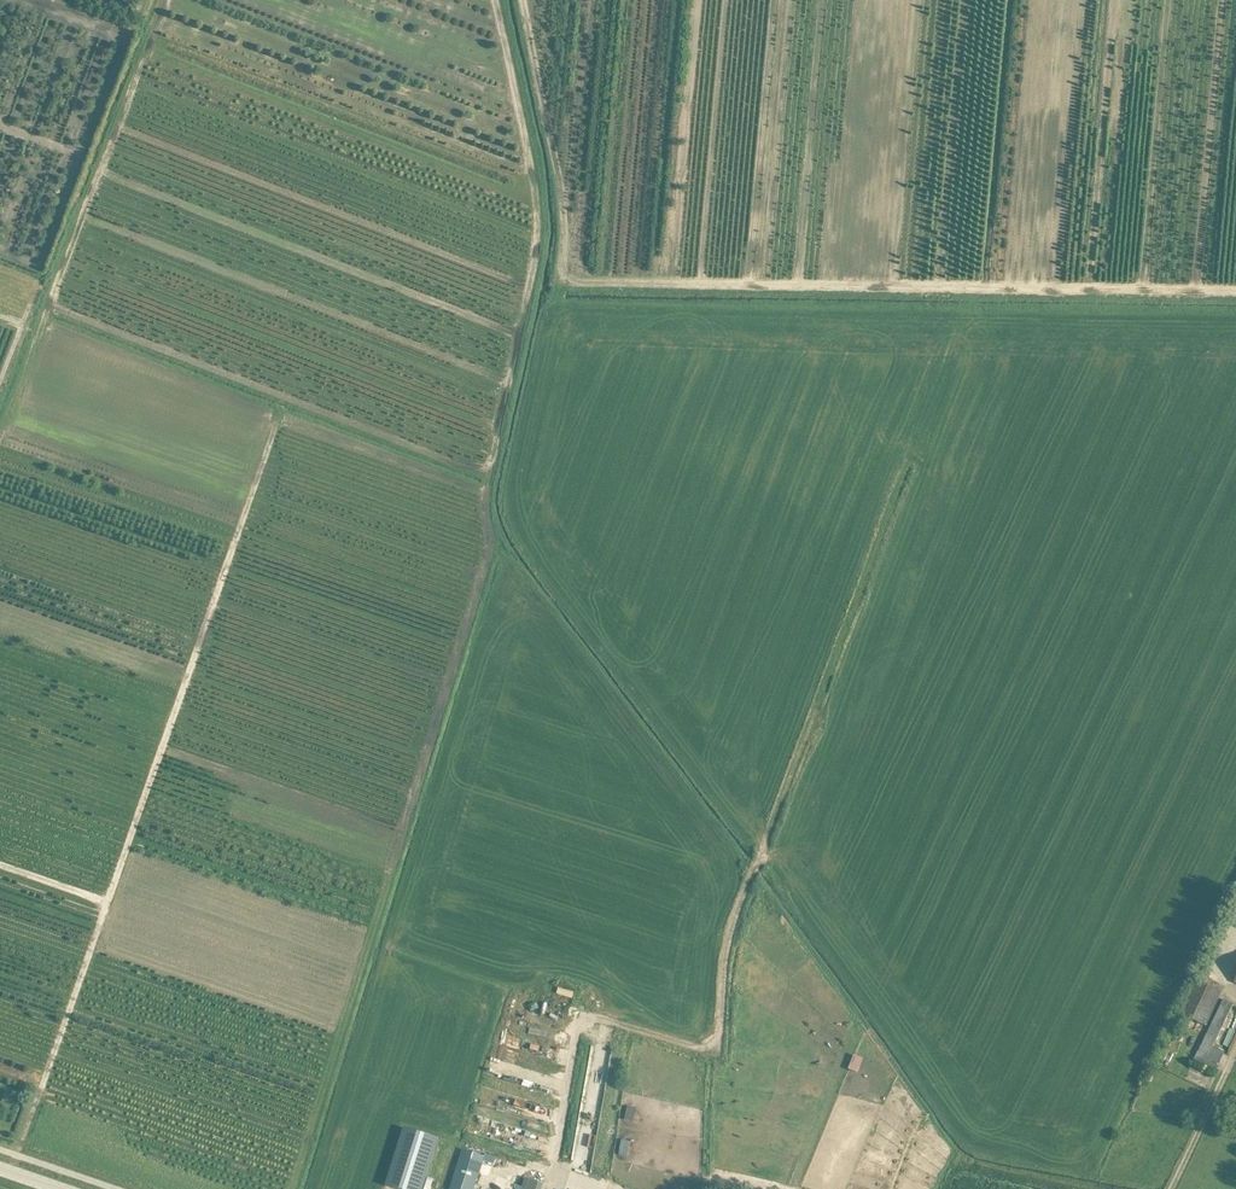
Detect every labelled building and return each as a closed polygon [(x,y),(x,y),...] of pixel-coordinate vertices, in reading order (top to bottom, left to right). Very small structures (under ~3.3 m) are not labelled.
[(1182,1015),(1206,1026),(1222,992),(1198,980),(1182,1015)] [(1224,1000),(1194,1061),(1203,1066),(1233,1004),(1224,1000)] [(1214,1047),(1205,1066),(1215,1071),(1224,1052),(1214,1047)] [(387,1185),(398,1188),(424,1188),(439,1139),(405,1128),(387,1185)] [(482,1156),(463,1150),(450,1188),(472,1188),(482,1156)]
